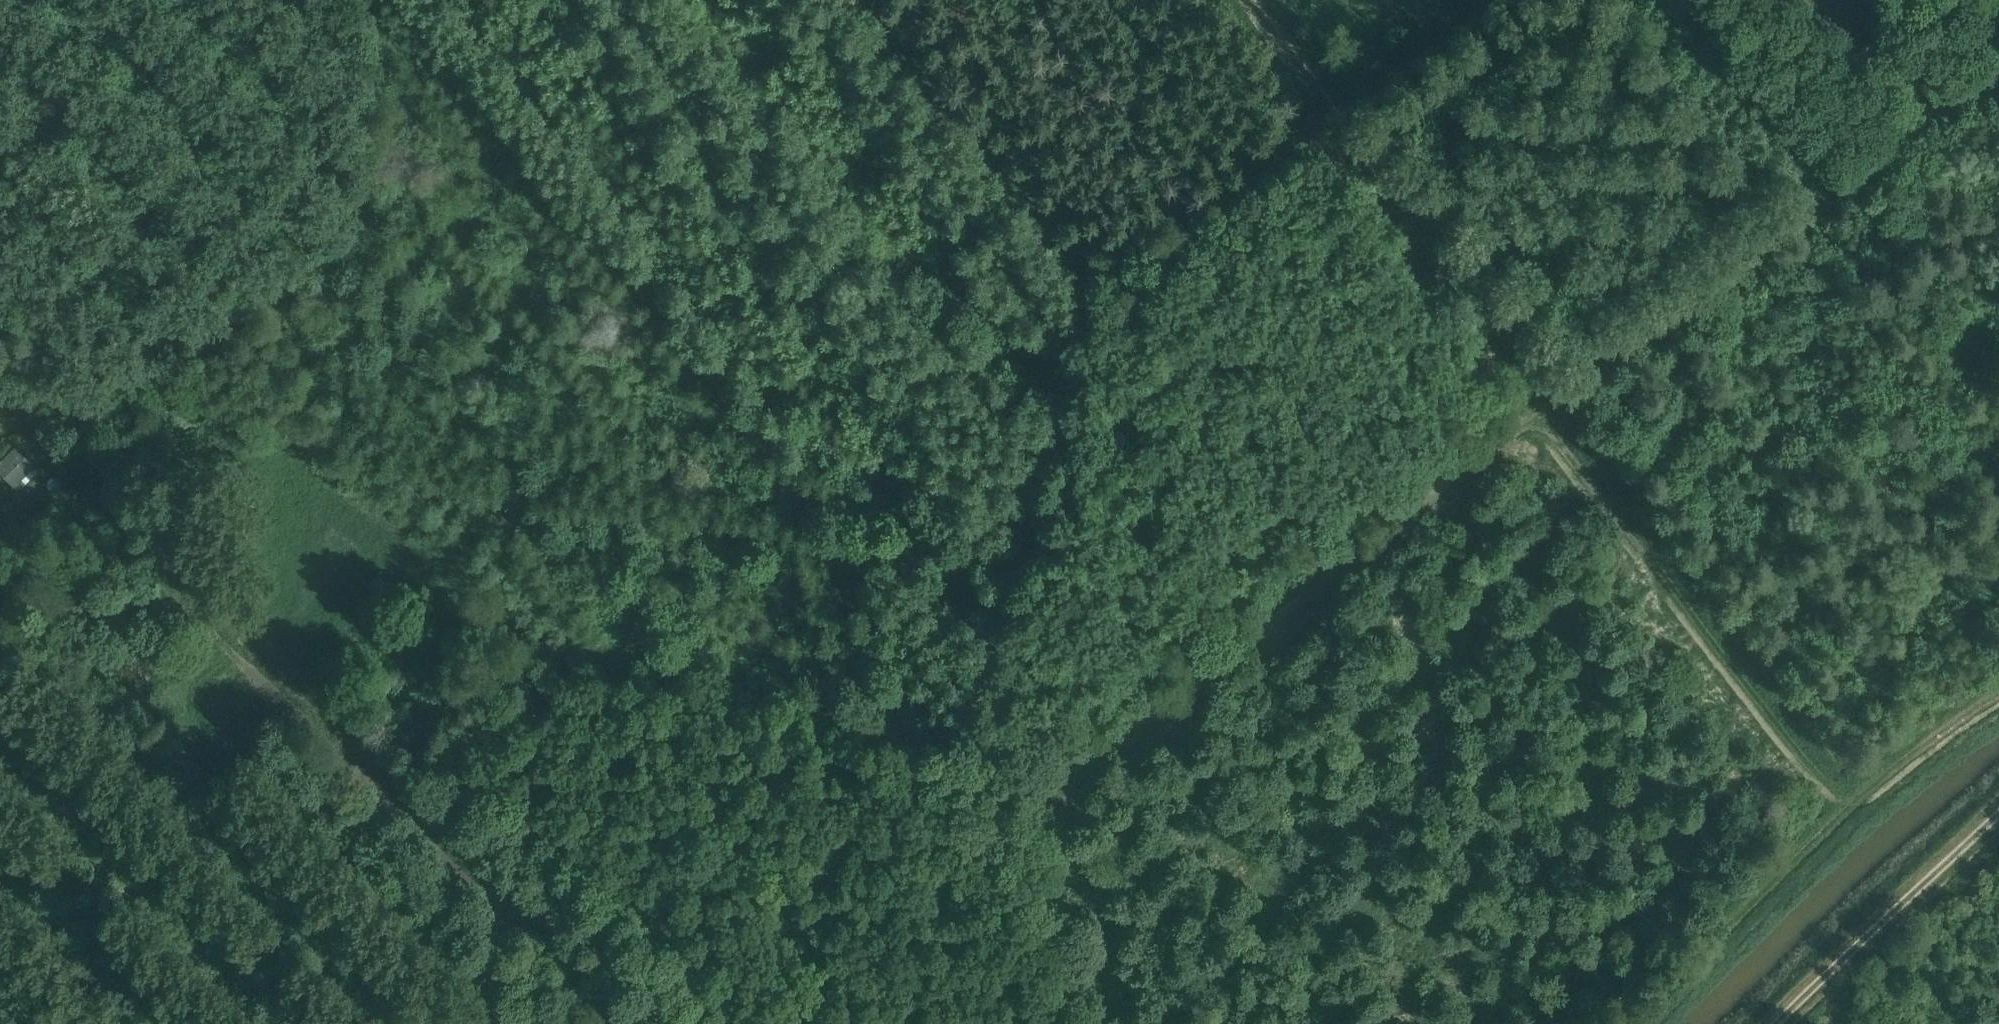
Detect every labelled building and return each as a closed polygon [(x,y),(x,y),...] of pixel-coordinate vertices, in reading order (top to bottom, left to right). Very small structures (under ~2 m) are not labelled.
[(18,489),(24,483),(20,478),(34,464),(17,446),(0,463),(0,470),(18,489)] [(10,531),(28,555),(51,538),(33,514),(10,531)]
